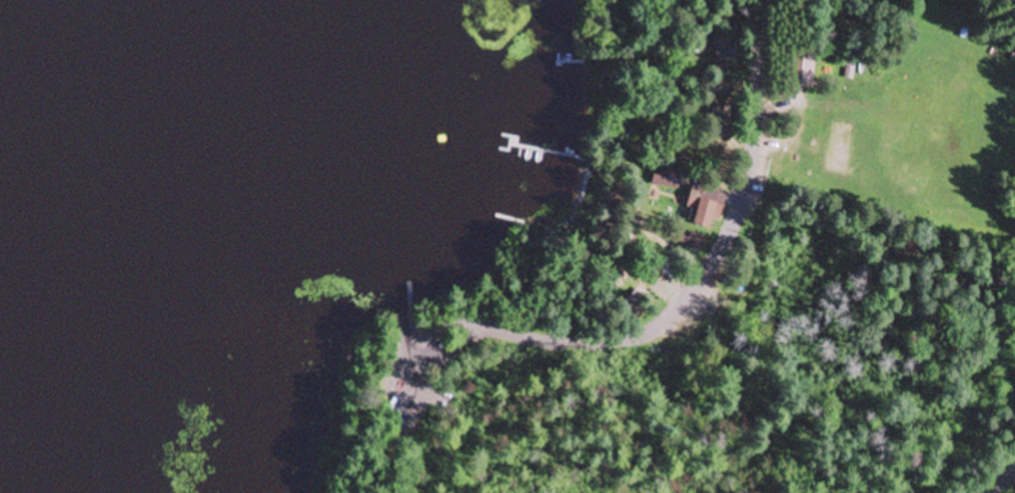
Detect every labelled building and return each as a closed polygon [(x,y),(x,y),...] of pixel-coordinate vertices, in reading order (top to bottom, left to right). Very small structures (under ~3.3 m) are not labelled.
[(736,59),(734,36),(706,39),(707,51),(715,50),(716,61),(736,59)] [(790,87),(812,88),(815,51),(792,50),(790,87)] [(676,191),(680,175),(656,169),(652,185),(676,191)] [(727,194),(694,185),(684,222),(717,231),(727,194)]
